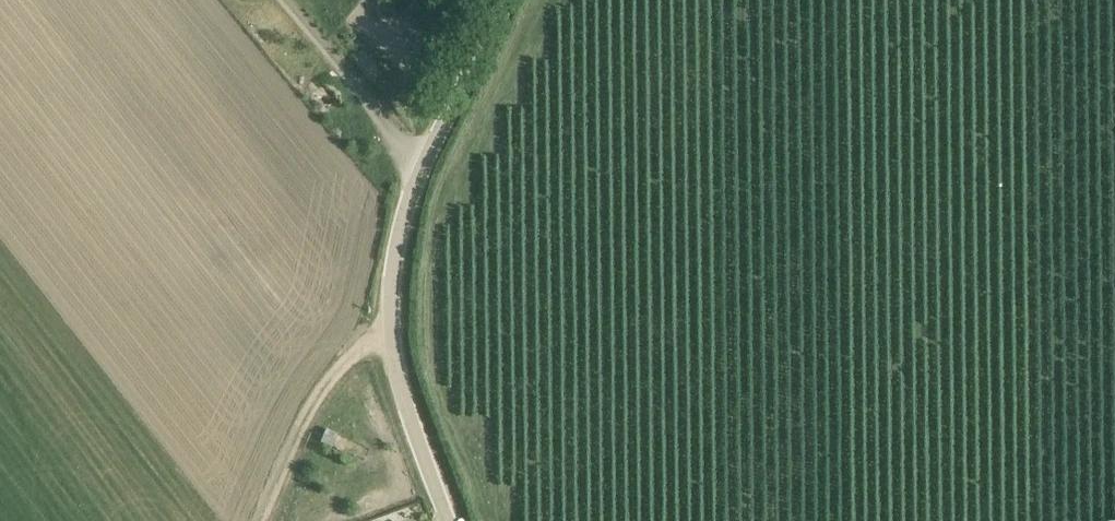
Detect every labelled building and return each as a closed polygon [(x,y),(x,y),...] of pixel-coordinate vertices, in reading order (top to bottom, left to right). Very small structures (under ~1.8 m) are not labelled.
[(321,442),(333,448),(339,436),(327,430),(321,442)]
